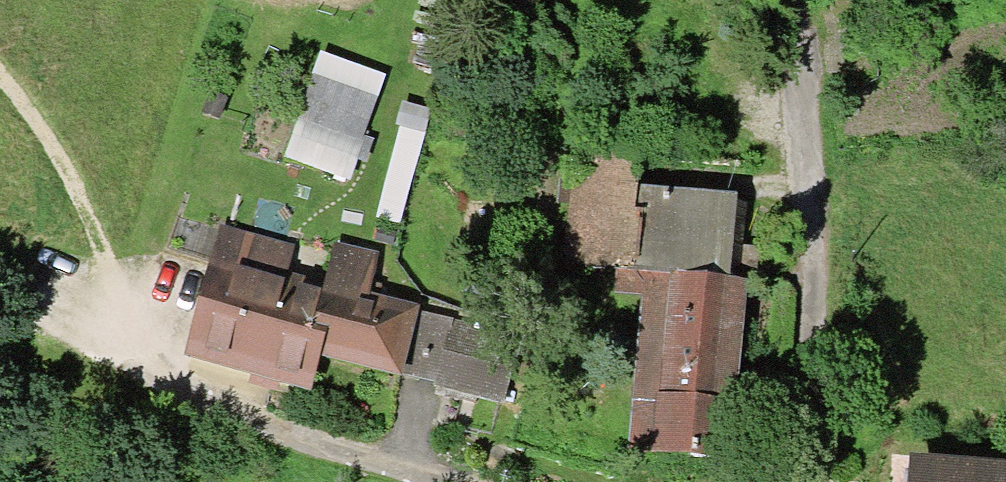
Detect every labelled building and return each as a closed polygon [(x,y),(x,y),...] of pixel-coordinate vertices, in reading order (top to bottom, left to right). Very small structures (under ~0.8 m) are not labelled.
[(302,123),(290,155),(347,176),(359,144),(302,123)] [(576,263),(619,267),(625,267),(635,153),(586,148),(576,263)] [(749,164),(635,153),(625,267),(619,267),(618,286),(674,291),(676,276),(738,282),(743,230),(749,164)] [(226,233),(219,263),(278,278),(285,248),(226,233)] [(338,248),(326,291),(333,293),(363,301),(375,257),(338,248)] [(278,278),(219,263),(194,357),(308,387),(317,353),(333,293),(326,291),(278,278)] [(732,348),(738,282),(676,276),(674,291),(664,401),(726,407),(732,348)] [(398,374),(399,369),(413,317),(414,314),(363,301),(333,293),(317,353),(398,374)] [(454,328),(413,317),(399,369),(440,379),(454,328)] [(455,323),(454,328),(440,379),(439,385),(504,402),(520,340),(455,323)] [(721,461),(726,407),(664,401),(659,455),(721,461)] [(1005,477),(920,470),(919,481),(1005,481),(1005,477)]
